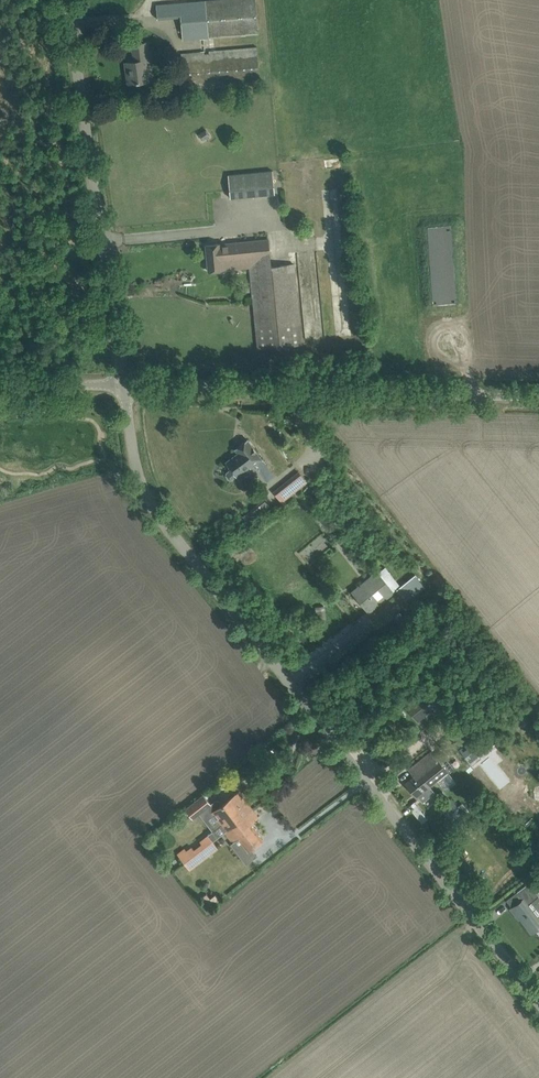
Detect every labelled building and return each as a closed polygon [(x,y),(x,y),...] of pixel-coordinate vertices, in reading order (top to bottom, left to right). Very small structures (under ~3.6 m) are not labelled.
[(256,0),(207,0),(156,4),(158,20),(181,18),(183,40),(259,34),(256,0)] [(150,60),(148,42),(132,45),(134,54),(136,54),(137,61),(125,62),(127,72),(130,71),(132,83),(137,82),(139,82),(151,80),(148,61),(150,60)] [(257,46),(209,50),(210,53),(204,53),(204,51),(177,53),(180,95),(191,94),(191,90),(261,84),(257,46)] [(231,198),(275,194),(273,170),(228,174),(231,198)] [(457,304),(451,226),(427,228),(433,306),(457,304)] [(271,265),(269,239),(220,244),(220,243),(206,244),(209,271),(250,267),(258,348),(302,344),(294,263),(271,265)] [(229,479),(232,479),(245,469),(261,457),(247,439),(235,448),(238,453),(226,462),(231,469),(226,472),(226,475),(229,479)] [(307,482),(299,472),(290,479),(297,488),(288,495),(281,485),(280,486),(284,491),(278,496),(274,491),(273,491),(281,502),(307,482)] [(263,499),(248,512),(255,519),(269,506),(263,499)] [(382,601),(393,592),(377,573),(376,571),(360,584),(359,584),(360,585),(356,588),(373,608),(382,601)] [(406,602),(425,586),(415,574),(396,590),(406,602)] [(317,620),(326,619),(325,610),(316,611),(317,620)] [(419,721),(444,701),(431,685),(406,705),(419,721)] [(489,717),(484,720),(488,726),(493,722),(489,717)] [(511,726),(518,733),(523,728),(516,721),(511,726)] [(459,749),(462,754),(470,764),(478,758),(475,754),(480,751),(473,740),(459,749)] [(414,776),(405,783),(416,796),(418,799),(420,798),(424,803),(435,793),(429,786),(437,780),(447,772),(454,767),(442,752),(436,757),(431,751),(417,762),(408,769),(414,776)] [(203,794),(185,808),(186,809),(189,814),(193,818),(198,814),(212,832),(208,835),(213,841),(226,831),(253,810),(239,791),(230,798),(226,801),(215,809),(211,804),(203,794)] [(454,822),(468,811),(464,805),(463,804),(458,808),(452,800),(443,808),(454,822)] [(253,810),(226,831),(234,842),(240,838),(249,850),(254,846),(263,839),(250,823),(258,817),(253,810)] [(205,847),(191,858),(196,864),(217,848),(212,842),(205,847)] [(184,847),(177,853),(185,863),(191,858),(205,847),(202,843),(194,849),(192,846),(187,850),(184,847)] [(526,884),(517,891),(523,899),(512,907),(531,932),(535,929),(538,926),(538,918),(538,917),(538,916),(538,902),(538,901),(538,900),(538,895),(529,882),(526,884)]
